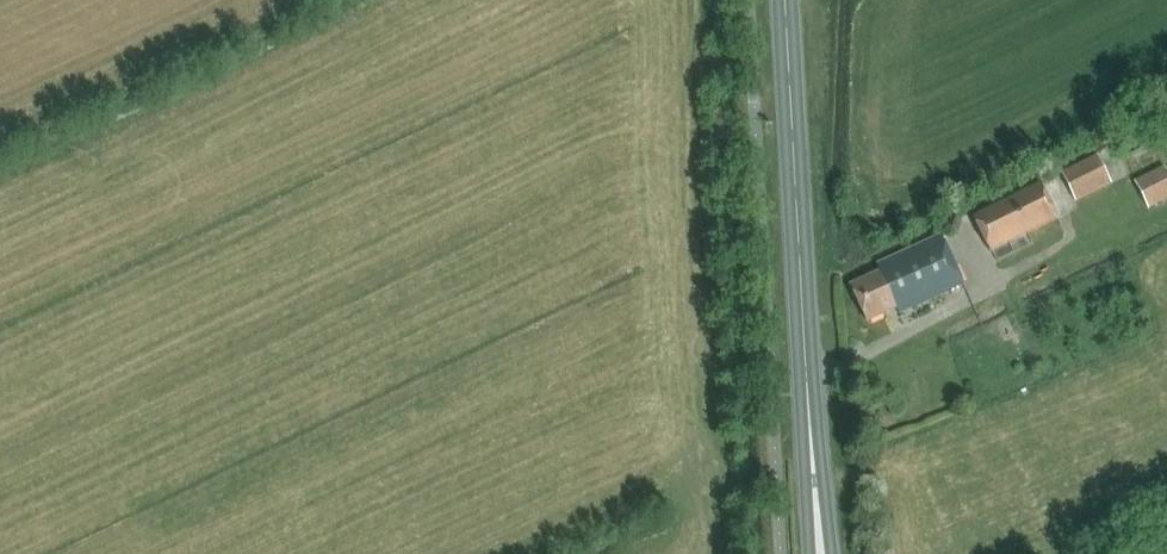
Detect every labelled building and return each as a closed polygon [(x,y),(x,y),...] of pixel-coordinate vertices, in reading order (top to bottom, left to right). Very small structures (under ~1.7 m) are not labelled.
[(1111,184),(1097,155),(1062,173),(1076,202),(1111,184)] [(1135,181),(1149,209),(1166,200),(1166,171),(1165,167),(1135,181)] [(975,217),(991,250),(1057,219),(1040,185),(975,217)] [(941,236),(877,265),(881,272),(851,286),(868,322),(896,308),(899,314),(964,284),(941,236)]
